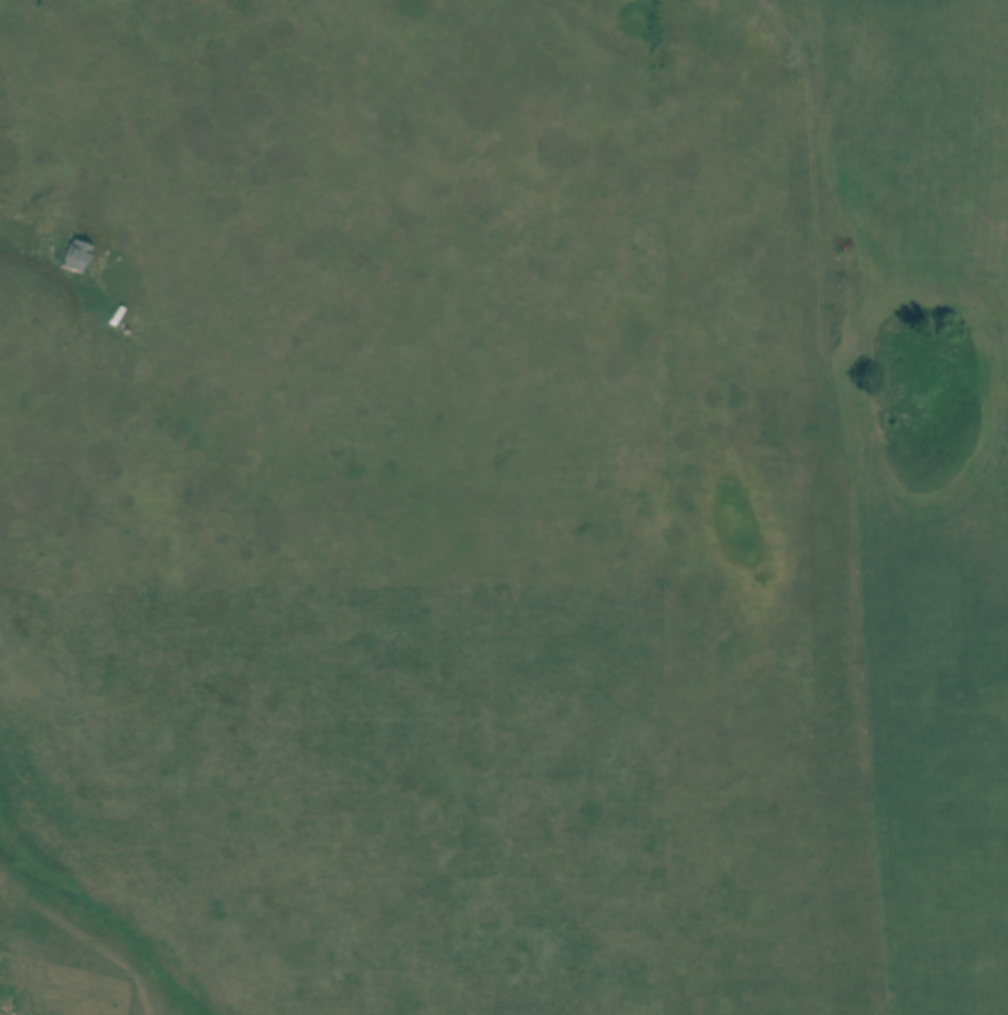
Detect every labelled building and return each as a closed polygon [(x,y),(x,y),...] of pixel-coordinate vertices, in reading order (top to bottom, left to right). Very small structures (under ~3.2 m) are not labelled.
[(71,242),(87,249),(77,274),(60,267),(71,242)]
